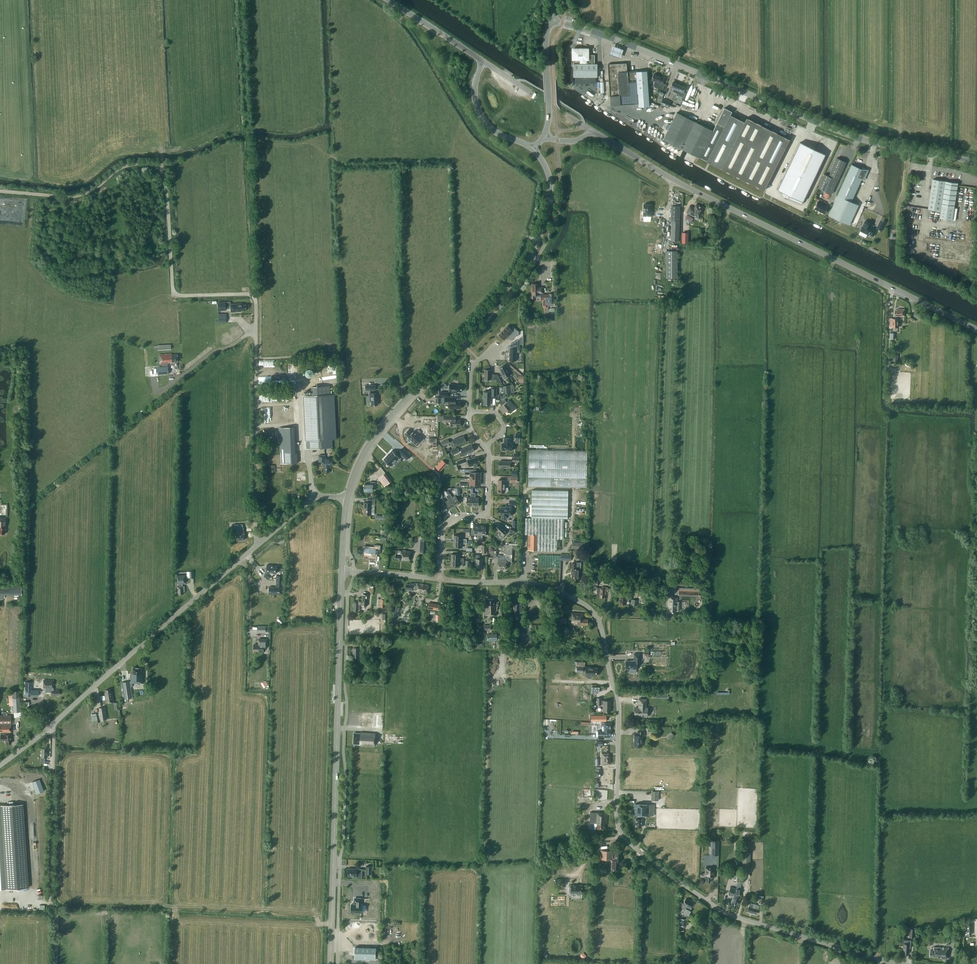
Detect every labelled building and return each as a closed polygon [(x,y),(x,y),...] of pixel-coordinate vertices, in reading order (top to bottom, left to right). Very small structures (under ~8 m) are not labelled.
[(623,49),(612,45),(609,54),(620,58),(623,49)] [(573,77),(597,77),(597,64),(595,64),(595,55),(588,55),(588,49),(573,49),(573,64),(573,77)] [(610,96),(610,101),(611,106),(620,105),(639,104),(639,107),(649,106),(647,71),(637,72),(637,71),(627,72),(627,63),(608,64),(610,96)] [(660,77),(653,74),(651,79),(655,81),(654,84),(655,85),(654,86),(663,90),(665,84),(663,83),(665,77),(660,75),(660,77)] [(673,82),(671,87),(673,88),(672,91),(679,94),(677,99),(681,100),(682,97),(683,97),(685,93),(683,92),(685,87),(673,82)] [(660,104),(667,108),(670,102),(662,99),(660,104)] [(683,150),(687,152),(699,158),(700,157),(707,161),(706,161),(764,190),(790,139),(746,118),(744,122),(730,115),(732,112),(724,108),(717,123),(713,131),(677,112),(663,139),(683,150)] [(784,197),(788,198),(802,204),(825,154),(800,142),(777,190),(783,193),(784,197)] [(837,158),(828,176),(824,174),(818,188),(831,194),(846,162),(837,158)] [(851,164),(828,215),(849,225),(858,205),(851,201),(865,171),(851,164)] [(930,199),(929,208),(941,210),(940,218),(953,220),(953,219),(956,220),(958,208),(955,207),(959,183),(933,179),(930,199)] [(818,202),(814,209),(825,214),(828,207),(818,202)] [(643,216),(651,216),(652,205),(650,204),(649,204),(646,203),(645,204),(644,204),(643,216)] [(690,205),(686,213),(698,218),(700,218),(702,213),(701,213),(704,208),(696,204),(694,208),(693,207),(690,205)] [(671,225),(670,241),(679,241),(680,206),(676,206),(671,205),(670,225),(671,225)] [(686,219),(692,223),(695,218),(688,214),(686,219)] [(886,222),(881,219),(877,229),(881,231),(886,222)] [(863,225),(861,227),(861,229),(861,230),(868,234),(868,233),(873,236),(876,229),(871,227),(872,224),(865,220),(863,225)] [(678,251),(666,251),(666,278),(677,278),(678,251)] [(532,288),(531,288),(532,298),(534,298),(534,297),(541,297),(541,295),(539,295),(539,293),(543,293),(543,287),(538,287),(538,283),(532,284),(532,288)] [(554,300),(554,293),(549,294),(541,294),(541,295),(541,297),(541,300),(543,299),(543,306),(544,306),(545,309),(548,309),(548,306),(554,306),(554,300)] [(239,310),(246,310),(246,304),(239,305),(239,304),(231,304),(231,312),(239,311),(239,310)] [(898,310),(895,310),(896,318),(892,318),(893,327),(899,327),(898,318),(898,316),(905,316),(904,309),(898,309),(898,310)] [(508,336),(511,340),(519,332),(514,327),(512,329),(508,325),(499,334),(504,340),(508,336)] [(516,352),(519,352),(519,343),(520,340),(520,338),(511,344),(513,347),(513,349),(510,348),(509,357),(509,358),(509,359),(509,360),(516,360),(516,352)] [(159,355),(160,364),(162,363),(163,366),(168,365),(168,363),(169,363),(169,362),(178,361),(177,354),(172,355),(172,354),(159,355)] [(501,371),(504,378),(510,375),(507,368),(506,368),(504,365),(499,367),(501,371)] [(309,369),(312,375),(319,372),(316,366),(309,369)] [(457,385),(454,385),(454,384),(449,384),(449,392),(455,392),(455,391),(461,391),(461,385),(457,385)] [(331,385),(313,386),(313,393),(331,393),(331,385)] [(491,392),(483,391),(483,400),(484,400),(484,404),(490,404),(490,400),(491,400),(491,396),(496,396),(496,388),(491,388),(491,392)] [(371,401),(371,405),(378,405),(377,398),(378,398),(378,393),(370,393),(370,401),(371,401)] [(312,395),(304,395),(306,440),(307,440),(308,449),(333,448),(332,439),(336,439),(334,394),(330,394),(312,395)] [(450,404),(450,409),(454,409),(454,408),(461,408),(461,401),(456,401),(456,398),(445,397),(444,403),(450,404)] [(500,407),(504,413),(508,410),(510,412),(515,409),(509,400),(507,402),(505,399),(500,403),(502,406),(500,407)] [(451,421),(450,426),(454,427),(454,426),(460,426),(460,419),(456,419),(456,416),(449,416),(449,415),(444,415),(444,421),(449,421),(451,421)] [(423,424),(430,425),(429,431),(435,431),(435,419),(423,419),(423,424)] [(408,429),(405,433),(408,437),(417,446),(424,439),(420,435),(418,434),(414,430),(412,433),(408,429)] [(466,441),(464,435),(460,437),(453,440),(456,446),(463,443),(462,443),(466,441)] [(514,450),(514,446),(512,446),(513,443),(510,443),(510,438),(504,437),(504,444),(502,444),(502,449),(505,450),(506,450),(512,450),(514,450)] [(283,450),(295,449),(295,440),(283,441),(283,450)] [(470,452),(474,451),(472,445),(468,447),(468,446),(461,449),(464,456),(471,453),(470,452)] [(402,448),(398,452),(406,460),(410,455),(402,448)] [(530,449),(529,485),(588,486),(588,468),(589,450),(530,449)] [(392,450),(383,459),(391,466),(391,465),(399,458),(399,457),(392,450)] [(280,455),(281,464),(298,463),(297,454),(280,455)] [(324,466),(324,472),(330,471),(329,465),(333,465),(333,458),(325,458),(325,455),(319,455),(319,461),(322,461),(323,466),(324,466)] [(475,457),(467,460),(470,466),(473,465),(474,468),(478,467),(477,464),(481,462),(479,457),(475,458),(475,457)] [(473,469),(464,469),(464,474),(470,474),(470,478),(480,478),(481,472),(476,472),(473,472),(473,469)] [(384,486),(390,481),(384,473),(378,478),(384,486)] [(364,491),(373,491),(373,485),(375,485),(375,482),(370,482),(370,483),(368,483),(368,484),(364,484),(364,487),(364,488),(364,491)] [(525,518),(525,534),(529,534),(529,538),(528,538),(528,550),(537,551),(537,547),(557,547),(557,539),(564,539),(564,519),(567,519),(568,490),(532,490),(531,518),(525,518)] [(455,495),(452,497),(450,493),(448,495),(455,506),(460,503),(455,495)] [(448,499),(445,501),(450,509),(455,506),(448,495),(446,496),(448,499)] [(364,502),(363,514),(371,514),(371,504),(374,504),(375,499),(367,499),(367,502),(364,502)] [(499,508),(499,514),(502,514),(501,519),(507,519),(507,514),(513,515),(513,508),(511,508),(511,507),(501,506),(501,508),(499,508)] [(502,527),(499,524),(495,528),(498,531),(503,537),(508,532),(502,527)] [(236,525),(237,528),(237,534),(237,540),(245,539),(245,534),(244,534),(243,525),(236,525)] [(370,556),(370,557),(375,557),(375,553),(380,554),(380,545),(374,545),(374,548),(364,548),(364,556),(370,556)] [(497,561),(497,568),(506,569),(506,562),(506,559),(512,560),(512,555),(512,549),(512,545),(509,545),(498,545),(498,548),(501,548),(501,550),(505,550),(505,552),(505,555),(498,555),(497,558),(497,561)] [(402,560),(410,561),(411,551),(403,550),(403,551),(396,550),(395,559),(402,560)] [(572,579),(579,579),(579,569),(580,569),(581,562),(576,562),(576,563),(572,563),(571,572),(572,572),(572,579)] [(177,575),(177,583),(179,583),(179,586),(177,586),(177,590),(178,590),(178,594),(184,594),(184,592),(185,592),(185,586),(182,586),(182,583),(185,583),(185,575),(177,575)] [(414,584),(410,583),(410,584),(406,584),(406,589),(407,589),(407,590),(413,591),(414,588),(415,588),(415,591),(418,592),(427,593),(429,585),(416,583),(416,585),(414,585),(414,584)] [(599,597),(604,597),(605,592),(606,592),(606,588),(597,587),(597,594),(597,597),(599,597)] [(620,596),(619,602),(620,602),(620,604),(626,605),(627,597),(627,599),(632,600),(632,594),(628,593),(628,594),(621,594),(620,596)] [(353,611),(358,611),(358,610),(359,610),(360,604),(362,604),(361,605),(367,606),(368,599),(369,599),(369,595),(362,594),(362,602),(354,601),(353,611)] [(669,612),(672,612),(676,612),(676,611),(680,611),(680,602),(676,601),(676,596),(668,596),(667,606),(669,606),(669,612)] [(495,598),(486,598),(486,604),(484,604),(484,615),(497,615),(497,606),(500,606),(500,601),(497,601),(495,601),(495,598)] [(513,616),(520,616),(520,612),(522,612),(522,603),(514,603),(513,616)] [(584,614),(572,612),(571,624),(581,625),(581,624),(587,625),(588,619),(584,619),(584,614)] [(566,624),(567,618),(558,617),(557,625),(561,625),(561,623),(566,624)] [(268,639),(263,639),(258,639),(258,644),(254,644),(254,651),(263,651),(263,647),(268,647),(268,639)] [(353,647),(353,657),(359,657),(359,656),(363,656),(364,651),(359,651),(359,648),(361,648),(361,644),(353,644),(353,647)] [(634,661),(626,661),(626,669),(631,669),(631,672),(636,672),(636,669),(637,669),(637,663),(640,663),(640,654),(634,654),(634,661)] [(592,667),(586,667),(586,668),(583,668),(583,666),(577,666),(577,672),(585,672),(585,675),(587,675),(587,676),(587,677),(588,678),(590,678),(591,678),(592,677),(592,675),(597,676),(597,668),(593,668),(592,668),(592,667)] [(141,667),(133,667),(133,673),(131,673),(131,681),(130,681),(121,682),(124,699),(132,698),(130,683),(143,683),(144,673),(144,670),(141,670),(141,667)] [(53,688),(53,680),(43,680),(43,688),(49,688),(49,692),(51,692),(51,696),(57,696),(57,695),(59,695),(60,689),(53,689),(53,688)] [(39,696),(39,690),(32,690),(32,682),(26,682),(26,696),(39,696)] [(114,702),(113,698),(113,692),(111,692),(111,689),(106,690),(106,692),(105,692),(106,703),(114,702)] [(12,695),(13,712),(20,711),(19,691),(12,691),(13,695),(12,695)] [(603,711),(610,711),(611,701),(604,700),(601,700),(601,698),(597,698),(597,704),(601,705),(601,704),(604,704),(603,711)] [(639,707),(635,707),(635,716),(647,716),(648,708),(646,708),(646,699),(639,699),(639,707)] [(99,708),(101,720),(107,719),(105,707),(99,708)] [(362,716),(358,715),(358,726),(373,727),(373,724),(374,724),(374,712),(368,712),(368,713),(362,712),(362,716)] [(11,715),(0,715),(0,733),(1,740),(5,740),(6,744),(11,743),(10,734),(8,734),(8,732),(11,732),(11,715)] [(605,722),(601,722),(601,726),(602,726),(602,730),(598,730),(598,736),(600,736),(599,739),(602,740),(602,737),(610,737),(610,723),(605,723),(605,722)] [(634,735),(634,746),(642,746),(642,736),(644,736),(644,731),(638,731),(638,735),(634,735)] [(354,733),(353,743),(360,744),(360,745),(375,745),(375,733),(359,732),(359,733),(354,733)] [(610,764),(610,754),(608,754),(608,753),(602,753),(602,765),(608,765),(608,764),(610,764)] [(44,791),(39,779),(32,782),(36,794),(44,791)] [(635,827),(641,827),(642,818),(641,818),(641,815),(654,815),(654,804),(635,803),(635,815),(636,815),(635,827)] [(23,804),(1,805),(0,805),(0,889),(6,889),(28,887),(23,804)] [(596,829),(605,829),(605,824),(607,824),(607,813),(590,812),(589,828),(596,829)] [(600,859),(612,859),(613,851),(600,851),(600,859)] [(615,851),(615,860),(613,860),(612,868),(614,868),(615,867),(619,868),(619,861),(621,861),(621,851),(615,851)] [(742,871),(750,871),(750,851),(742,851),(742,871)] [(706,878),(706,881),(711,881),(711,878),(714,878),(714,867),(705,867),(705,878),(706,878)] [(348,868),(348,876),(353,876),(353,877),(357,877),(362,877),(362,869),(357,869),(357,868),(348,868)] [(739,895),(740,889),(741,884),(738,883),(736,888),(730,887),(728,894),(734,896),(733,898),(733,897),(731,902),(732,902),(731,906),(736,907),(737,903),(738,904),(740,897),(739,897),(740,895),(739,895)] [(569,893),(576,893),(576,894),(582,894),(582,886),(577,886),(577,885),(570,885),(569,893)] [(351,904),(351,912),(362,912),(362,904),(361,904),(361,898),(355,898),(355,902),(354,904),(351,904)] [(690,899),(689,900),(686,899),(683,903),(682,906),(682,908),(686,910),(684,914),(688,916),(691,911),(690,910),(695,902),(690,899)] [(759,905),(750,903),(747,911),(757,914),(759,905)] [(900,938),(900,945),(903,945),(903,953),(908,954),(909,948),(910,948),(911,944),(911,940),(904,939),(900,938)] [(355,947),(355,959),(375,959),(375,947),(355,947)] [(930,950),(930,956),(938,956),(938,957),(941,957),(941,958),(948,958),(949,947),(934,947),(934,950),(930,950)]
